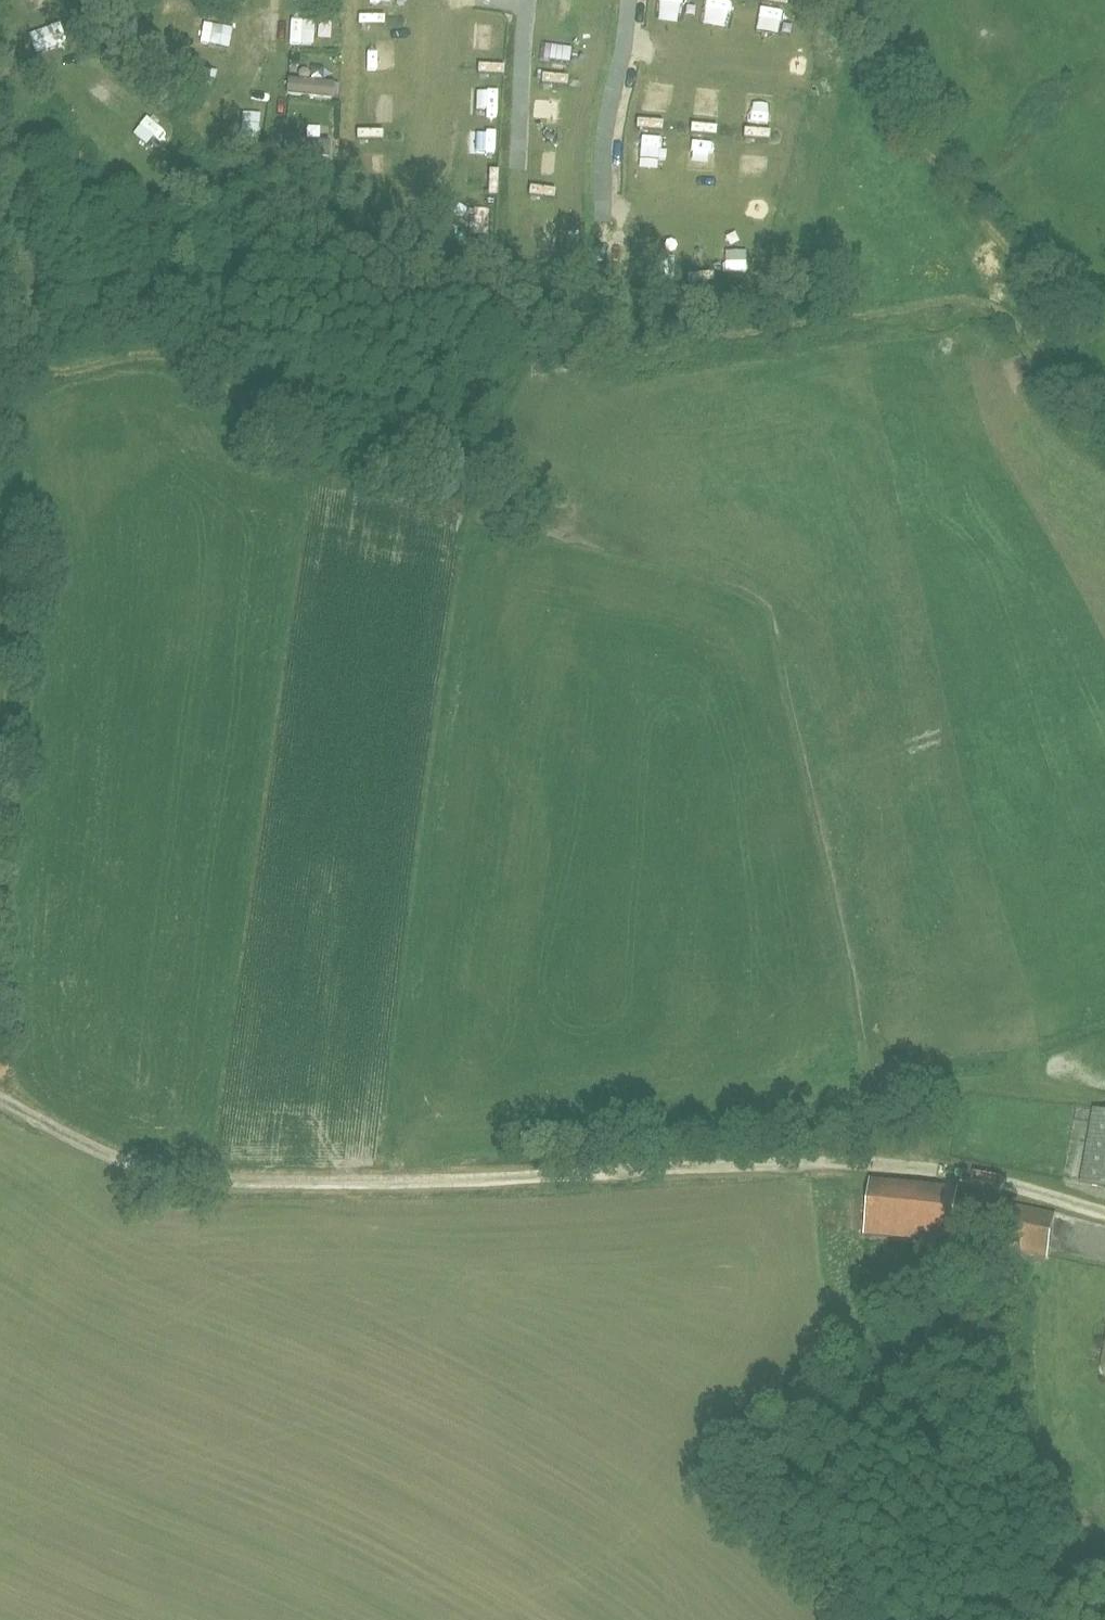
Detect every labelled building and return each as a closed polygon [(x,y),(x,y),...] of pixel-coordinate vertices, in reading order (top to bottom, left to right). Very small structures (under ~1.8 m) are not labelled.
[(331,46),(330,27),(284,28),(284,46),(331,46)] [(220,65),(221,43),(196,43),(196,65),(220,65)] [(278,75),(278,91),(315,92),(315,76),(278,75)] [(1081,1183),(1104,1187),(1104,1110),(1094,1108),(1081,1183)] [(869,1177),(862,1235),(952,1244),(958,1186),(869,1177)] [(1055,1213),(1002,1202),(993,1245),(1046,1256),(1055,1213)]
